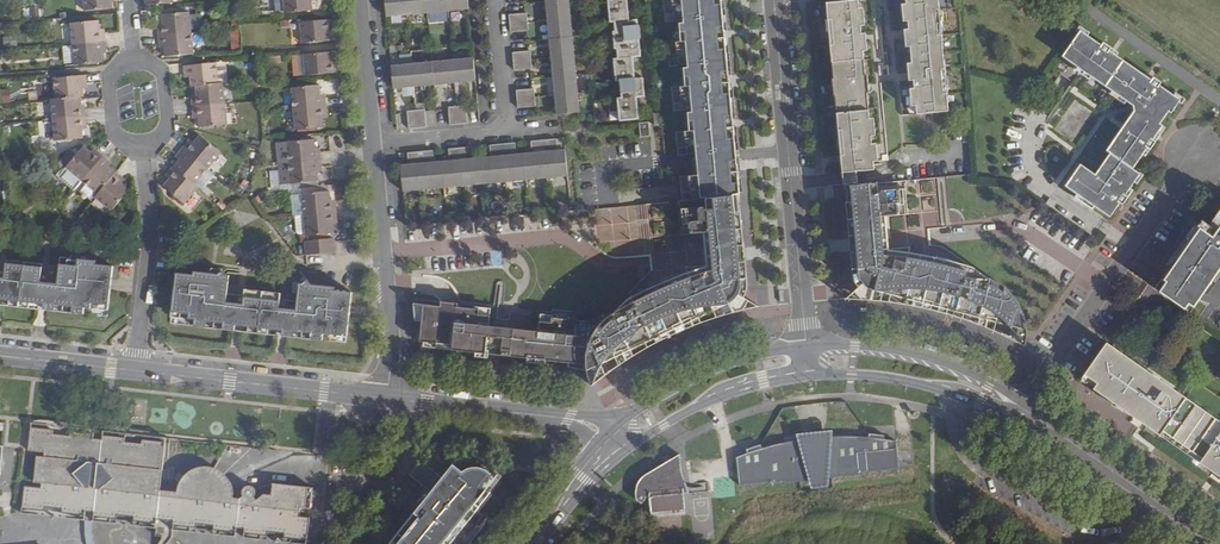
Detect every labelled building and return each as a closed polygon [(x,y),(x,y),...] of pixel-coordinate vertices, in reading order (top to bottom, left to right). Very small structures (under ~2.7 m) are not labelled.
[(85,11),(113,9),(113,0),(84,0),(85,11)] [(271,0),(262,0),(262,12),(272,12),(271,0)] [(285,13),(314,11),(314,0),(284,0),(285,13)] [(389,19),(410,17),(408,0),(387,0),(389,19)] [(410,17),(430,16),(429,0),(408,0),(410,17)] [(430,16),(450,14),(449,0),(429,0),(430,16)] [(450,14),(470,12),(469,0),(449,0),(450,14)] [(639,120),(637,98),(646,98),(644,78),(636,79),(634,58),(642,57),(640,39),(642,39),(640,26),(639,26),(638,20),(630,21),(628,0),(609,0),(611,23),(615,23),(616,31),(614,32),(615,50),(618,50),(618,58),(614,59),(616,82),(621,82),(622,98),(618,98),(620,122),(639,120)] [(737,196),(737,194),(741,193),(740,181),(738,165),(737,155),(734,123),(729,78),(725,35),(721,0),(665,0),(665,5),(670,5),(671,12),(675,12),(676,19),(685,18),(685,22),(681,22),(682,32),(686,31),(687,40),(683,41),(669,42),(670,50),(674,50),(675,57),(680,57),(680,64),(689,63),(690,66),(685,67),(686,76),(691,76),(691,85),(687,85),(674,87),(675,94),(679,94),(680,102),(684,101),(685,108),(694,108),(694,111),(690,112),(691,121),(695,120),(696,129),(692,130),(678,131),(679,139),(684,139),(685,146),(689,146),(690,153),(698,152),(699,159),(700,174),(684,176),(685,184),(690,183),(690,191),(695,190),(696,198),(702,197),(702,199),(737,196)] [(847,185),(852,185),(862,184),(861,173),(878,171),(878,163),(882,162),(880,145),(876,146),(875,140),(880,139),(878,118),(873,118),(871,98),(873,98),(870,77),(869,77),(867,54),(871,54),(869,34),(865,35),(864,26),(868,26),(867,8),(862,9),(861,0),(857,0),(830,2),(838,81),(836,81),(838,99),(839,99),(845,162),(847,185)] [(943,0),(910,0),(911,5),(907,5),(908,22),(912,22),(913,30),(909,31),(911,48),(915,47),(916,65),(913,65),(914,82),(918,82),(919,90),(915,91),(916,107),(920,107),(921,115),(953,112),(943,0)] [(571,21),(570,4),(548,6),(550,23),(571,21)] [(160,28),(160,36),(193,33),(191,12),(163,15),(164,28),(160,28)] [(512,26),(529,25),(528,16),(511,17),(512,26)] [(302,23),(304,44),(332,42),(331,29),(335,29),(334,20),(302,23)] [(74,44),(106,41),(106,33),(101,34),(100,21),(72,23),(74,44)] [(573,38),(571,21),(550,23),(551,40),(573,38)] [(530,34),(529,25),(512,26),(513,35),(530,34)] [(238,30),(229,31),(231,49),(240,48),(238,30)] [(1098,45),(1079,32),(1061,58),(1132,106),(1134,113),(1107,153),(1111,155),(1097,176),(1082,166),(1067,187),(1113,217),(1120,205),(1123,207),(1126,203),(1129,198),(1127,196),(1141,175),(1132,170),(1140,157),(1145,151),(1147,152),(1154,142),(1152,140),(1178,100),(1158,86),(1160,82),(1155,79),(1150,76),(1148,79),(1107,51),(1109,48),(1105,45),(1100,42),(1098,45)] [(193,33),(160,36),(161,45),(165,44),(166,57),(195,54),(193,33)] [(574,58),(573,38),(551,40),(553,59),(574,58)] [(107,50),(106,41),(74,44),(76,65),(104,62),(103,50),(107,50)] [(334,65),(333,53),(305,56),(307,77),(340,74),(339,65),(334,65)] [(516,64),(533,62),(532,53),(515,55),(516,64)] [(883,66),(884,77),(893,76),(891,56),(887,56),(888,66),(883,66)] [(576,77),(574,58),(553,59),(555,79),(576,77)] [(475,61),(455,63),(457,86),(477,84),(475,61)] [(533,70),(533,62),(516,64),(516,72),(533,70)] [(226,63),(218,64),(220,84),(224,84),(228,83),(226,63)] [(455,63),(435,65),(437,88),(457,86),(455,63)] [(190,75),(192,87),(196,86),(220,84),(218,64),(186,67),(186,75),(190,75)] [(435,65),(414,66),(417,90),(437,88),(435,65)] [(414,66),(393,69),(396,92),(417,90),(414,66)] [(56,99),(80,97),(84,96),(83,84),(88,84),(87,75),(54,78),(56,99)] [(578,97),(576,77),(555,79),(557,99),(578,97)] [(224,84),(220,84),(196,86),(197,99),(193,99),(193,107),(226,105),(224,84)] [(295,110),(328,107),(327,98),(322,99),(321,87),(293,89),(295,110)] [(0,103),(10,101),(8,89),(0,90),(0,101),(0,103)] [(519,102),(536,100),(535,91),(518,93),(519,102)] [(52,100),(54,121),(86,118),(85,109),(81,109),(80,97),(56,99),(52,100)] [(580,115),(578,97),(557,99),(559,117),(580,115)] [(537,109),(536,100),(519,102),(520,111),(537,109)] [(226,105),(193,107),(194,115),(198,115),(199,128),(228,125),(226,105)] [(328,115),(328,107),(295,110),(296,130),(325,128),(324,116),(328,115)] [(468,108),(460,109),(461,128),(470,127),(468,108)] [(461,128),(460,109),(451,110),(452,128),(461,128)] [(428,112),(419,113),(421,131),(429,130),(428,112)] [(421,131),(419,113),(410,114),(411,132),(421,131)] [(86,118),(54,121),(55,141),(84,138),(83,126),(87,125),(86,118)] [(578,121),(563,120),(562,131),(578,132),(578,121)] [(642,137),(651,135),(648,122),(640,124),(642,137)] [(189,142),(183,148),(208,169),(222,153),(200,135),(192,144),(189,142)] [(289,164),(322,161),(321,152),(317,152),(316,140),(287,143),(289,164)] [(550,180),(570,178),(567,152),(556,153),(555,141),(547,142),(550,180)] [(529,182),(550,180),(547,142),(537,143),(538,155),(526,156),(529,182)] [(529,182),(526,156),(514,158),(513,145),(504,146),(508,184),(529,182)] [(67,168),(83,181),(103,156),(98,151),(95,154),(85,146),(67,168)] [(496,159),(485,160),(487,187),(508,184),(504,146),(495,147),(496,159)] [(208,169),(183,148),(178,155),(181,157),(173,167),(195,185),(208,169)] [(472,149),(464,150),(467,188),(487,187),(485,160),(474,161),(472,149)] [(456,163),(444,164),(447,190),(467,188),(464,150),(455,151),(456,163)] [(414,167),(404,168),(406,194),(427,193),(423,154),(413,155),(414,167)] [(431,154),(423,154),(427,193),(447,190),(444,164),(433,165),(431,154)] [(103,156),(83,181),(98,194),(116,172),(107,165),(110,162),(103,156)] [(323,170),(322,161),(289,164),(291,185),(320,182),(318,170),(323,170)] [(195,185),(173,167),(168,173),(171,176),(163,185),(185,204),(198,188),(195,185)] [(98,194),(95,197),(112,211),(130,189),(120,181),(123,178),(116,172),(98,194)] [(1024,338),(1030,345),(1030,337),(1030,330),(1028,320),(1025,312),(1022,304),(1016,297),(1012,292),(1007,288),(998,282),(992,279),(990,278),(982,275),(975,273),(967,271),(953,267),(933,261),(923,259),(913,258),(902,256),(891,255),(885,191),(910,188),(909,179),(862,184),(852,185),(858,238),(862,269),(862,270),(863,274),(865,278),(867,282),(869,285),(874,289),(877,290),(884,291),(902,290),(926,290),(942,292),(956,295),(968,300),(979,304),(989,310),(1000,317),(1008,322),(1017,329),(1024,338)] [(982,275),(990,278),(974,265),(952,259),(927,253),(895,249),(892,217),(912,215),(910,188),(885,191),(891,255),(902,256),(913,258),(923,259),(933,261),(953,267),(967,271),(975,273),(982,275)] [(305,216),(337,213),(336,205),(332,205),(331,192),(302,195),(305,216)] [(591,370),(591,377),(596,388),(598,378),(602,369),(606,362),(614,353),(626,341),(637,333),(646,328),(665,318),(673,315),(683,312),(696,308),(714,304),(733,299),(739,297),(741,294),(743,292),(744,289),(744,285),(745,280),(738,208),(737,196),(702,199),(704,221),(711,221),(716,269),(706,272),(695,275),(680,281),(679,281),(669,285),(660,289),(650,294),(643,298),(634,304),(626,310),(616,316),(611,319),(607,321),(603,324),(594,323),(592,347),(591,364),(590,369),(591,370)] [(651,238),(650,205),(605,207),(606,240),(651,238)] [(598,378),(596,388),(607,378),(621,369),(634,360),(654,348),(667,341),(680,334),(696,327),(708,322),(719,318),(731,314),(744,310),(753,308),(759,307),(763,307),(762,304),(748,295),(750,288),(750,281),(750,277),(748,258),(743,211),(738,208),(742,255),(745,280),(744,285),(744,289),(743,292),(741,294),(739,297),(733,299),(714,304),(696,308),(683,312),(673,315),(665,318),(646,328),(637,333),(626,341),(614,353),(606,362),(602,369),(598,378)] [(1157,289),(1192,314),(1219,273),(1219,210),(1212,222),(1214,223),(1211,226),(1202,220),(1200,223),(1183,247),(1176,242),(1165,259),(1163,262),(1171,268),(1157,289)] [(338,221),(337,213),(305,216),(306,233),(306,237),(335,235),(334,222),(338,221)] [(306,233),(305,216),(297,217),(298,234),(306,233)] [(408,217),(409,228),(417,227),(416,216),(408,217)] [(1190,223),(1176,242),(1183,247),(1200,223),(1193,218),(1190,223)] [(1034,233),(1053,236),(1055,224),(1036,221),(1034,233)] [(307,256),(336,254),(335,243),(334,240),(304,243),(306,257),(307,256)] [(161,246),(160,254),(176,255),(176,248),(161,246)] [(37,306),(43,307),(42,311),(54,312),(54,308),(69,309),(68,315),(81,316),(82,309),(90,309),(90,305),(106,307),(111,269),(94,267),(94,264),(76,262),(75,268),(59,266),(57,286),(39,284),(41,271),(4,267),(3,280),(0,280),(0,302),(37,306)] [(857,292),(852,299),(872,300),(884,301),(896,303),(908,305),(918,306),(933,309),(943,311),(956,314),(963,316),(1010,335),(1030,345),(1024,338),(1017,329),(1008,322),(1000,317),(989,310),(979,304),(968,300),(956,295),(942,292),(926,290),(902,290),(884,291),(877,290),(874,289),(869,285),(867,282),(865,278),(863,274),(862,270),(857,270),(858,278),(859,282),(860,286),(862,288),(857,292)] [(189,275),(174,273),(169,313),(186,315),(185,320),(190,321),(190,326),(231,330),(232,327),(236,328),(278,332),(278,336),(281,337),(318,341),(319,333),(342,335),(347,293),(333,292),(333,288),(308,285),(306,282),(304,282),(302,285),(297,284),(294,311),(278,309),(279,302),(242,297),(241,304),(223,303),(225,277),(223,274),(219,271),(214,274),(190,272),(189,275)] [(496,360),(590,369),(591,364),(592,347),(594,323),(595,315),(507,307),(507,308),(497,307),(496,308),(462,305),(444,303),(444,299),(425,297),(425,303),(418,302),(417,311),(419,311),(418,325),(425,326),(423,353),(496,360)] [(1110,343),(1088,375),(1100,383),(1096,389),(1144,423),(1178,446),(1219,475),(1219,420),(1200,406),(1110,343)] [(168,438),(105,431),(104,441),(94,440),(95,430),(30,423),(28,450),(46,453),(45,458),(38,457),(35,482),(42,483),(42,488),(26,486),(22,512),(85,519),(86,511),(95,512),(94,520),(157,528),(157,536),(172,538),(173,530),(237,538),(237,533),(245,534),(244,539),(286,543),(311,543),(317,491),(274,486),(273,496),(263,494),(259,501),(256,501),(257,496),(258,494),(257,491),(257,489),(256,487),(254,487),(251,486),(249,486),(246,487),(244,488),(243,491),(242,499),(237,498),(236,492),(235,487),(234,482),(232,480),(231,478),(229,476),(228,474),(226,472),(224,471),(222,470),(220,468),(216,466),(210,465),(205,465),(201,466),(196,467),(190,471),(185,475),(183,478),(179,484),(178,488),(178,492),(162,490),(168,438)] [(736,461),(739,490),(773,487),(773,488),(875,477),(875,476),(896,473),(893,444),(890,444),(872,441),(853,440),(835,440),(824,441),(822,447),(807,449),(803,443),(798,443),(779,447),(761,452),(746,457),(744,458),(736,461)] [(814,441),(803,443),(807,449),(822,447),(824,441),(814,441)] [(682,506),(680,460),(642,487),(640,488),(638,491),(637,495),(637,499),(637,503),(637,506),(639,508),(641,509),(643,510),(644,510),(646,510),(651,506),(653,520),(688,518),(687,505),(682,506)] [(687,500),(691,499),(691,494),(690,494),(680,460),(682,506),(687,505),(687,500)] [(485,489),(480,485),(489,473),(487,471),(484,469),(482,468),(479,468),(477,468),(474,468),(472,468),(470,469),(468,470),(464,472),(455,466),(421,510),(425,513),(400,543),(442,543),(485,489)] [(94,520),(95,512),(86,511),(85,519),(84,522),(84,529),(84,534),(85,539),(86,543),(95,543),(94,540),(94,538),(93,536),(93,532),(93,526),(94,520)] [(677,524),(663,525),(664,536),(678,536),(677,524)]
